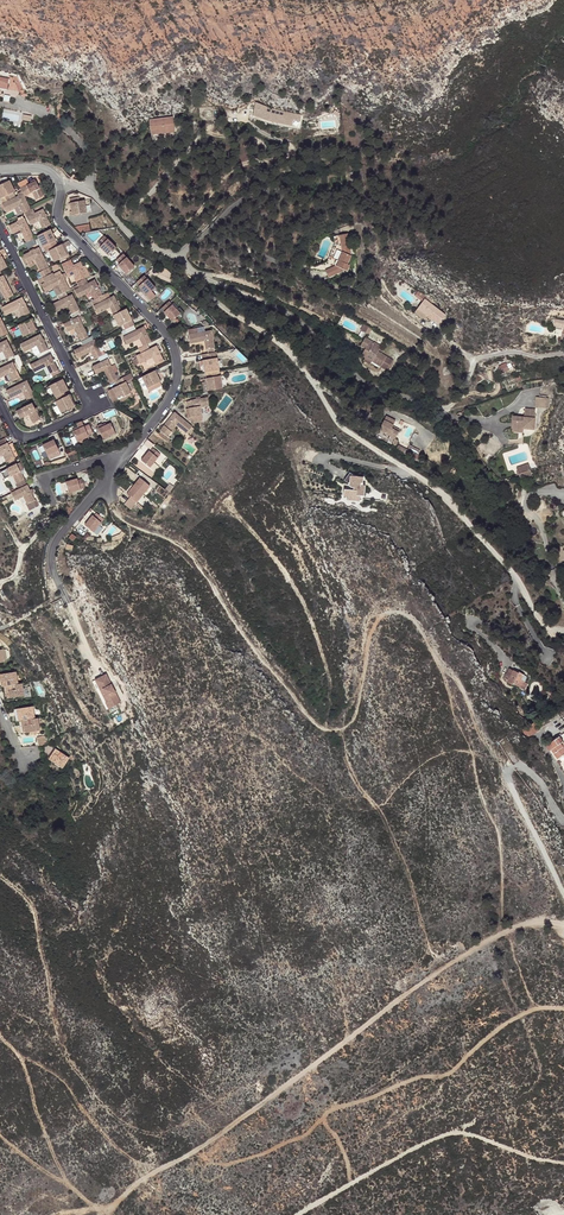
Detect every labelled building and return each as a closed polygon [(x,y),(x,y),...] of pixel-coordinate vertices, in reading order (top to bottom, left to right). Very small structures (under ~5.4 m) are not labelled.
[(297,129),(299,116),(277,112),(270,110),(253,104),(250,117),(265,122),(265,123),(274,124),(297,129)] [(174,140),(172,125),(148,128),(150,139),(150,140),(150,143),(151,143),(152,143),(157,142),(158,142),(163,142),(164,142),(169,141),(170,141),(172,140),(174,140)] [(23,195),(24,197),(33,193),(37,201),(45,198),(36,182),(30,185),(27,179),(20,183),(23,190),(21,191),(23,195)] [(14,193),(8,181),(0,185),(0,200),(13,193),(14,193)] [(31,210),(24,197),(23,195),(16,199),(13,193),(0,200),(0,201),(6,213),(14,209),(19,207),(22,214),(24,213),(31,210)] [(81,197),(73,198),(74,211),(71,211),(72,217),(88,215),(86,202),(83,203),(82,199),(81,197)] [(18,216),(21,214),(22,214),(19,207),(14,209),(18,216)] [(33,209),(31,210),(24,213),(31,226),(39,222),(43,229),(51,226),(43,210),(36,214),(33,209)] [(26,249),(36,244),(33,239),(24,219),(8,228),(12,235),(20,231),(25,241),(23,243),(26,249)] [(77,226),(79,232),(92,229),(91,223),(77,226)] [(48,245),(51,251),(59,247),(51,231),(40,236),(45,246),(48,245)] [(110,234),(102,237),(104,242),(102,242),(107,253),(117,249),(110,234)] [(350,263),(347,240),(338,242),(341,261),(338,266),(336,265),(335,265),(333,266),(331,267),(331,269),(332,272),(322,277),(325,284),(342,277),(344,278),(347,272),(345,271),(350,263)] [(71,246),(68,242),(59,247),(51,251),(50,251),(56,261),(67,255),(64,249),(71,246)] [(42,272),(48,269),(41,255),(38,249),(20,258),(24,264),(27,263),(31,261),(35,259),(42,272)] [(123,256),(116,262),(120,266),(118,267),(127,276),(135,268),(123,256)] [(82,281),(86,279),(89,278),(85,269),(82,262),(75,265),(73,261),(62,266),(68,278),(78,273),(82,281)] [(89,278),(93,276),(89,267),(85,269),(89,278)] [(49,269),(48,269),(42,272),(40,273),(42,278),(45,283),(41,285),(45,292),(52,289),(56,297),(58,296),(61,294),(66,292),(69,290),(60,272),(53,275),(49,269)] [(12,297),(3,278),(0,279),(0,290),(5,301),(12,297)] [(91,292),(95,300),(102,296),(94,282),(88,285),(86,279),(82,281),(78,284),(80,289),(74,291),(78,299),(91,292)] [(144,279),(137,285),(140,288),(139,289),(147,298),(155,291),(144,279)] [(66,292),(61,294),(58,296),(60,301),(51,305),(55,313),(69,306),(73,314),(79,311),(80,311),(72,296),(69,297),(66,292)] [(115,316),(123,312),(114,296),(110,298),(108,293),(102,296),(95,300),(92,302),(94,306),(97,313),(110,307),(115,316)] [(423,309),(418,314),(428,323),(437,332),(445,323),(426,305),(428,304),(423,299),(422,300),(420,298),(416,302),(423,309)] [(22,317),(29,314),(22,300),(2,310),(6,316),(18,311),(22,317)] [(170,304),(163,309),(166,313),(164,314),(172,324),(181,317),(170,304)] [(127,330),(135,326),(127,310),(123,312),(115,316),(121,327),(124,326),(127,330)] [(79,311),(73,314),(71,315),(73,320),(63,325),(67,332),(75,328),(81,340),(88,336),(80,318),(82,317),(79,311)] [(428,323),(418,314),(414,318),(424,327),(428,323)] [(22,338),(36,332),(32,325),(34,324),(32,319),(16,327),(22,338)] [(555,325),(553,332),(563,334),(561,345),(563,346),(563,326),(555,325)] [(145,347),(148,345),(152,343),(144,327),(138,330),(135,326),(127,330),(129,335),(125,337),(128,344),(136,341),(141,349),(145,347)] [(215,353),(211,334),(199,336),(199,334),(198,330),(188,331),(189,336),(190,345),(204,343),(206,354),(215,353)] [(364,330),(360,336),(368,340),(371,335),(364,330)] [(40,354),(47,351),(40,336),(20,345),(24,353),(37,347),(40,354)] [(91,342),(88,336),(81,340),(80,341),(82,346),(74,350),(78,358),(91,351),(95,359),(98,358),(104,355),(96,340),(91,342)] [(14,357),(5,341),(0,344),(0,353),(2,352),(5,358),(6,361),(14,357)] [(374,348),(365,343),(360,352),(365,355),(361,362),(365,364),(363,367),(369,371),(371,368),(380,373),(386,362),(378,357),(381,352),(374,348)] [(377,344),(374,348),(381,352),(383,348),(377,344)] [(141,349),(140,349),(143,355),(138,357),(141,365),(154,358),(158,365),(165,362),(157,347),(151,351),(148,345),(145,347),(141,349)] [(108,353),(104,355),(98,358),(101,363),(93,367),(96,374),(104,370),(111,383),(114,381),(118,379),(115,372),(119,370),(113,357),(111,358),(108,353)] [(213,362),(211,355),(206,356),(202,357),(206,375),(214,374),(219,373),(217,361),(213,362)] [(59,375),(50,357),(30,366),(34,373),(47,367),(51,375),(52,378),(59,375)] [(504,373),(512,370),(508,362),(500,365),(504,373)] [(18,380),(10,364),(0,369),(0,379),(7,376),(11,383),(18,380)] [(161,381),(156,370),(142,377),(148,387),(161,381)] [(135,382),(135,381),(130,373),(118,379),(114,381),(117,387),(114,388),(114,389),(120,400),(122,403),(134,397),(129,385),(135,382)] [(215,380),(214,374),(206,375),(206,379),(202,380),(203,385),(200,386),(202,395),(209,394),(221,392),(220,380),(215,380)] [(64,394),(68,392),(64,381),(51,387),(56,398),(64,394)] [(161,381),(148,387),(151,393),(163,387),(161,381)] [(26,400),(33,397),(25,383),(6,393),(10,399),(22,393),(26,400)] [(120,400),(114,389),(112,390),(117,401),(120,400)] [(62,415),(75,409),(72,403),(74,401),(71,397),(66,399),(64,394),(56,398),(58,403),(56,404),(58,408),(62,415)] [(188,422),(192,422),(194,427),(196,427),(202,426),(200,412),(209,410),(207,401),(190,404),(191,412),(186,413),(185,413),(187,422),(188,422)] [(548,404),(535,403),(535,414),(548,415),(548,404)] [(33,424),(40,420),(33,406),(17,413),(20,420),(28,415),(33,424)] [(62,415),(58,408),(53,410),(57,418),(62,415)] [(513,422),(512,438),(523,439),(523,435),(534,435),(535,424),(534,424),(535,415),(525,414),(524,423),(513,422)] [(176,421),(174,419),(173,420),(156,433),(162,442),(167,438),(168,440),(173,436),(171,435),(174,433),(182,442),(185,445),(190,441),(188,437),(176,421)] [(371,428),(382,433),(384,429),(376,425),(373,423),(371,428)] [(98,429),(105,442),(120,434),(115,424),(108,428),(104,430),(103,428),(103,427),(98,429)] [(391,429),(385,426),(384,429),(382,433),(387,436),(386,437),(390,439),(392,434),(389,432),(391,429)] [(85,429),(74,435),(78,445),(90,439),(85,429)] [(13,460),(3,440),(0,442),(0,456),(2,456),(6,464),(13,460)] [(48,458),(60,453),(55,443),(44,448),(48,458)] [(159,457),(151,450),(149,454),(148,453),(140,463),(148,470),(159,457)] [(25,485),(18,470),(20,469),(18,464),(0,473),(0,476),(2,480),(11,475),(16,484),(13,485),(15,490),(25,485)] [(363,480),(350,478),(349,484),(348,485),(348,488),(351,490),(344,489),(343,498),(348,498),(347,501),(359,502),(360,498),(364,498),(364,488),(362,488),(363,480)] [(76,480),(64,482),(66,493),(82,489),(80,480),(76,481),(76,480)] [(126,497),(135,504),(148,488),(138,480),(132,487),(133,489),(126,497)] [(15,490),(8,493),(12,501),(22,496),(26,504),(28,509),(37,505),(34,500),(33,501),(25,485),(15,490)] [(87,517),(80,527),(88,533),(99,520),(91,514),(89,518),(87,517)] [(518,677),(509,672),(504,682),(508,684),(507,685),(512,688),(513,687),(525,693),(528,687),(521,683),(524,678),(519,675),(518,677)] [(0,688),(16,686),(14,673),(0,675),(0,688)] [(104,677),(90,684),(95,694),(98,693),(100,692),(106,703),(104,705),(103,705),(106,711),(118,705),(104,677)] [(22,698),(20,686),(16,686),(0,688),(1,693),(4,693),(5,700),(22,698)] [(98,693),(104,705),(106,703),(100,692),(98,693)] [(13,723),(17,723),(32,721),(30,708),(13,711),(14,717),(12,718),(13,723)] [(37,733),(35,720),(32,721),(17,723),(17,728),(20,728),(21,736),(28,735),(34,734),(37,733)] [(536,725),(522,733),(527,741),(540,733),(536,725)] [(563,742),(560,737),(546,746),(550,752),(553,750),(559,757),(563,753),(563,746),(562,743),(563,742)] [(63,767),(68,755),(54,749),(48,760),(63,767)]
